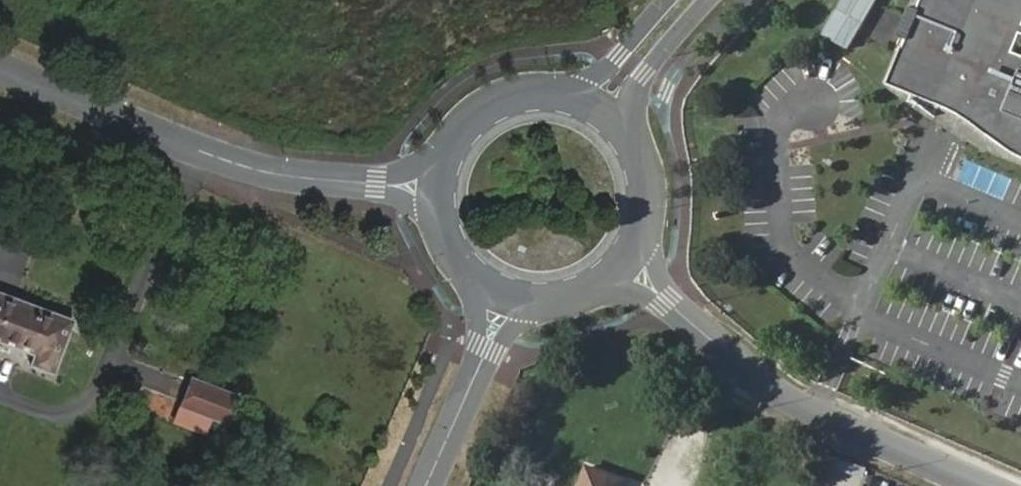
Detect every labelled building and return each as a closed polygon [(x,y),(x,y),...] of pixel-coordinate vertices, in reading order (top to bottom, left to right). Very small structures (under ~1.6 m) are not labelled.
[(890,88),(954,115),(965,119),(979,129),(1003,150),(1019,160),(1020,161),(1020,0),(926,0),(890,88)] [(993,174),(988,192),(1003,196),(1008,179),(993,174)] [(0,289),(0,296),(17,303),(20,297),(0,289)] [(10,343),(35,353),(32,360),(52,367),(72,317),(20,297),(17,303),(0,296),(0,339),(10,343)] [(194,374),(183,401),(226,417),(236,392),(194,374)] [(578,485),(620,485),(623,478),(587,464),(578,485)]
